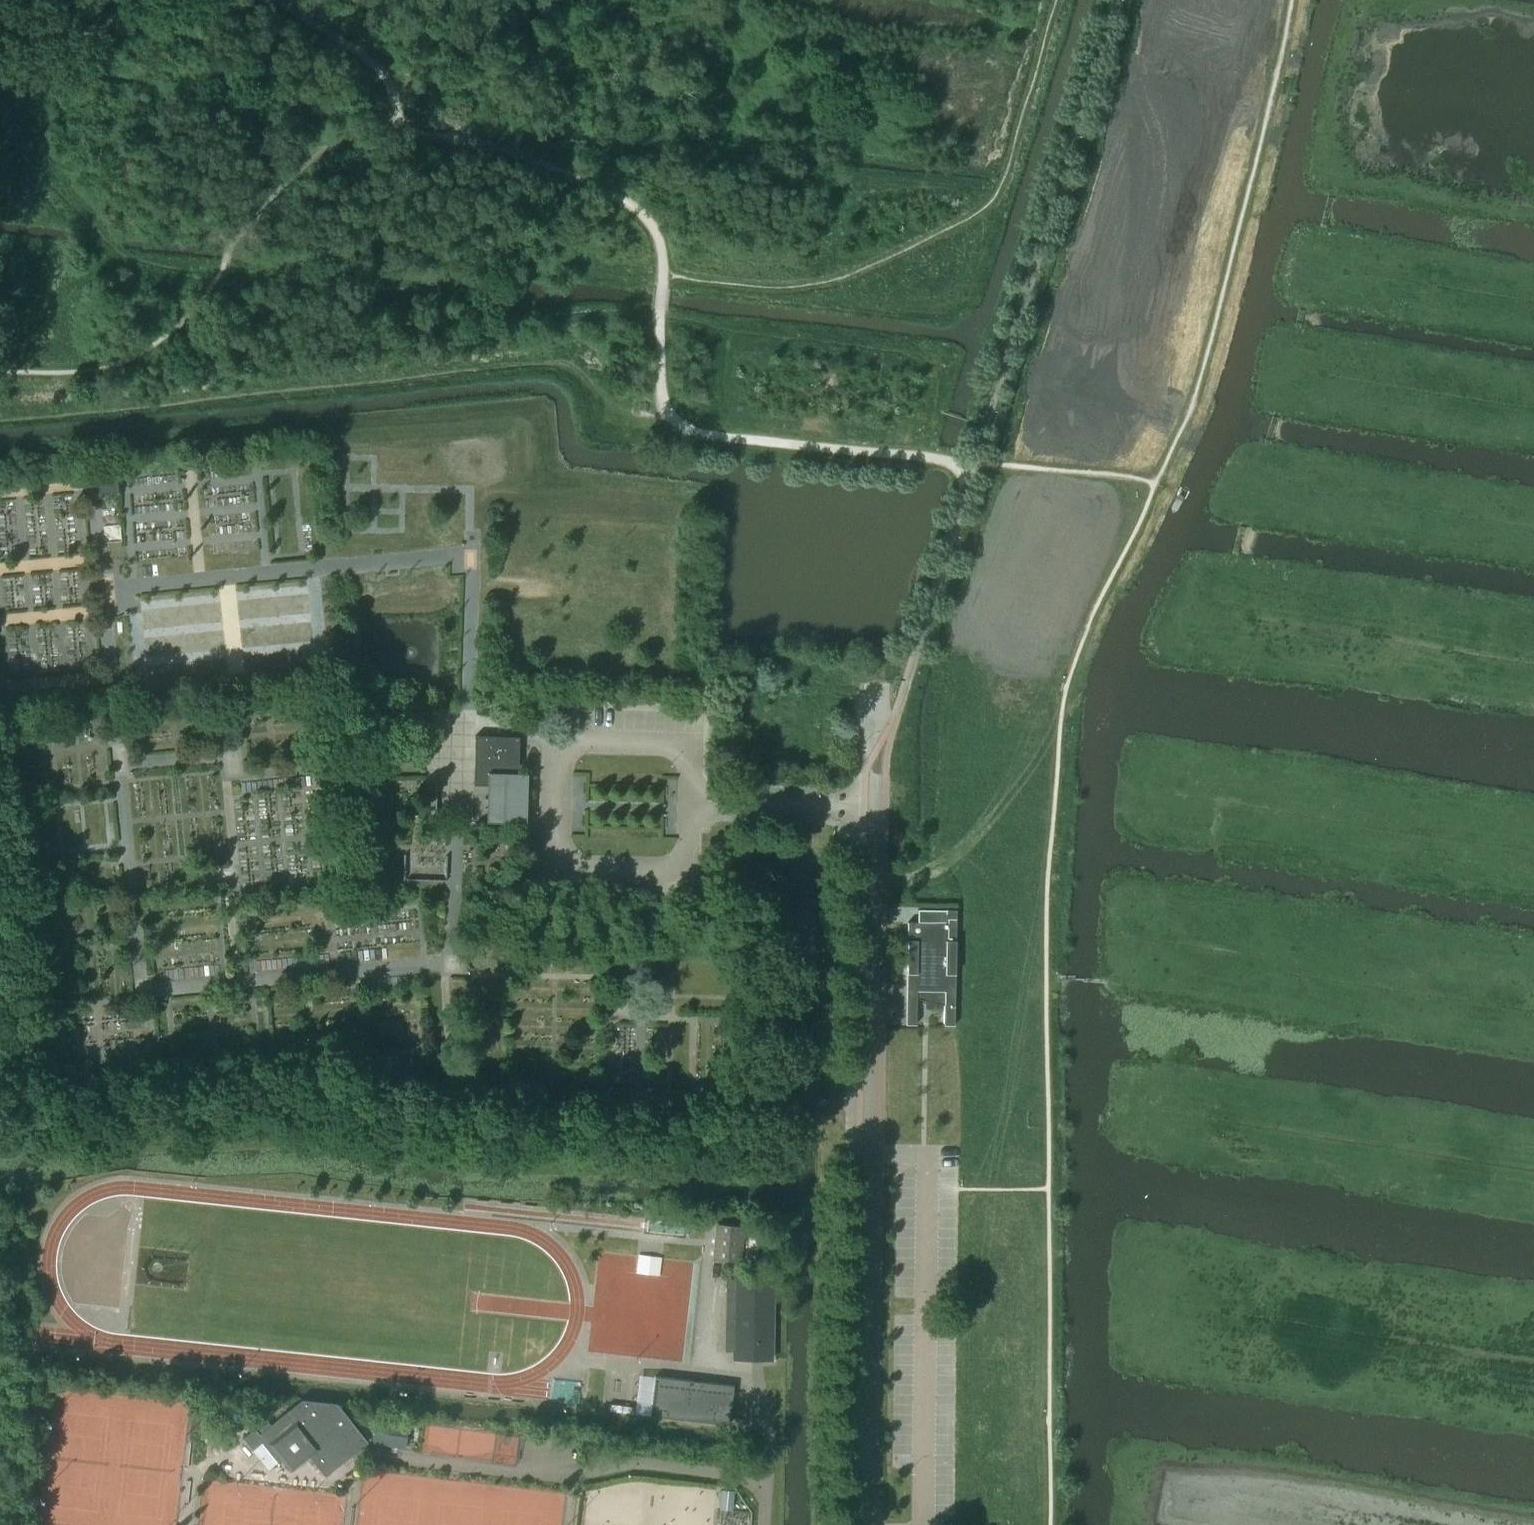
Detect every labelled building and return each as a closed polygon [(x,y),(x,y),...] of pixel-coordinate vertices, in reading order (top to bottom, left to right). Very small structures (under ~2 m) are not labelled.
[(475,735),(473,785),(487,785),(486,821),(526,822),(527,773),(518,773),(519,737),(475,735)] [(955,1025),(956,909),(946,909),(946,910),(918,909),(918,922),(907,922),(906,1024),(916,1024),(917,998),(944,1004),(944,1025),(955,1025)] [(742,1229),(718,1227),(715,1257),(739,1260),(742,1229)] [(637,1257),(636,1273),(659,1276),(661,1260),(661,1257),(638,1254),(637,1257)] [(733,1359),(773,1359),(774,1279),(734,1279),(733,1359)] [(729,1425),(734,1386),(654,1376),(650,1416),(729,1425)] [(252,1449),(262,1441),(273,1455),(276,1452),(290,1470),(309,1456),(325,1476),(368,1442),(337,1403),(301,1398),(259,1432),(254,1427),(242,1437),(252,1449)] [(405,1448),(406,1443),(408,1424),(375,1419),(373,1436),(384,1445),(405,1448)] [(721,1490),(719,1509),(731,1510),(733,1492),(721,1490)]
